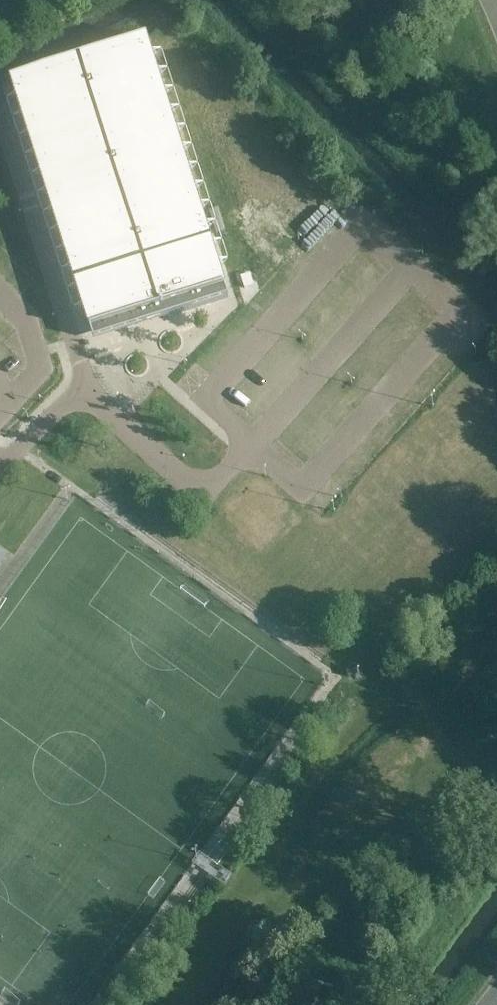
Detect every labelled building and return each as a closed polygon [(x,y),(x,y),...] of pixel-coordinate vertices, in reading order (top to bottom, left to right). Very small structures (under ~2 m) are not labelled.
[(229,298),(146,38),(12,81),(91,330),(94,340),(229,298)]
